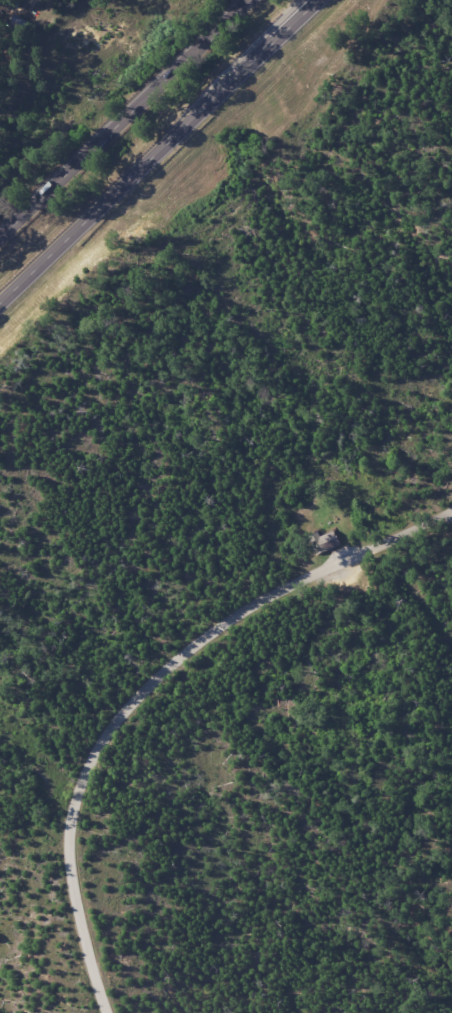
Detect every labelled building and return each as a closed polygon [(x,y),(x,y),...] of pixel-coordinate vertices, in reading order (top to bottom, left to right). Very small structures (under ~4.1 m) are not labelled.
[(341,545),(324,556),(316,544),(333,533),(341,545)]
